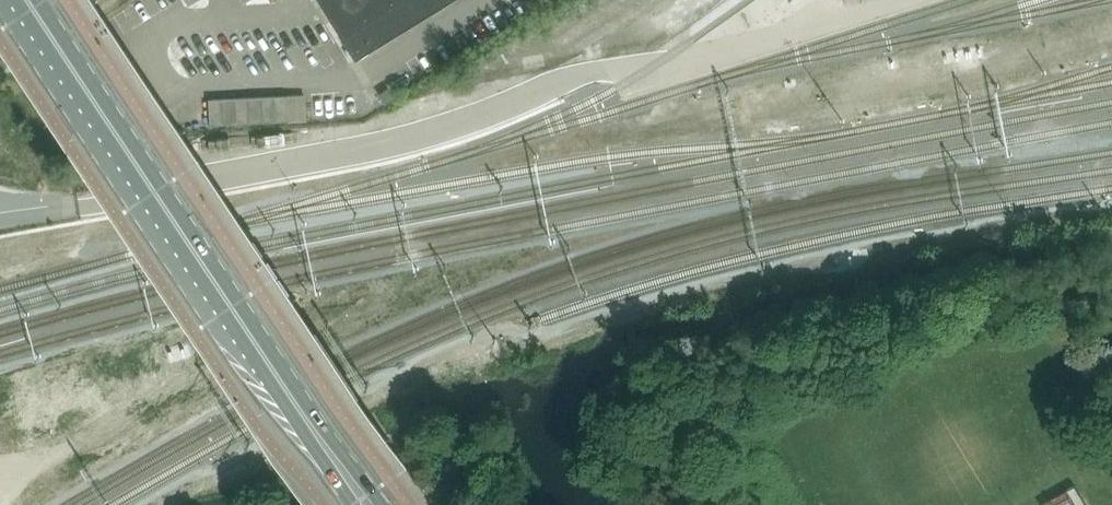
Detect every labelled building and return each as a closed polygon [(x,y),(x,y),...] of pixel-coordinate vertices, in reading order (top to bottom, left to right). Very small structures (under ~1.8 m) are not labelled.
[(356,58),(450,0),(321,0),(356,58)] [(390,88),(379,94),(386,104),(396,97),(390,88)] [(211,128),(289,122),(287,96),(209,101),(211,128)]
